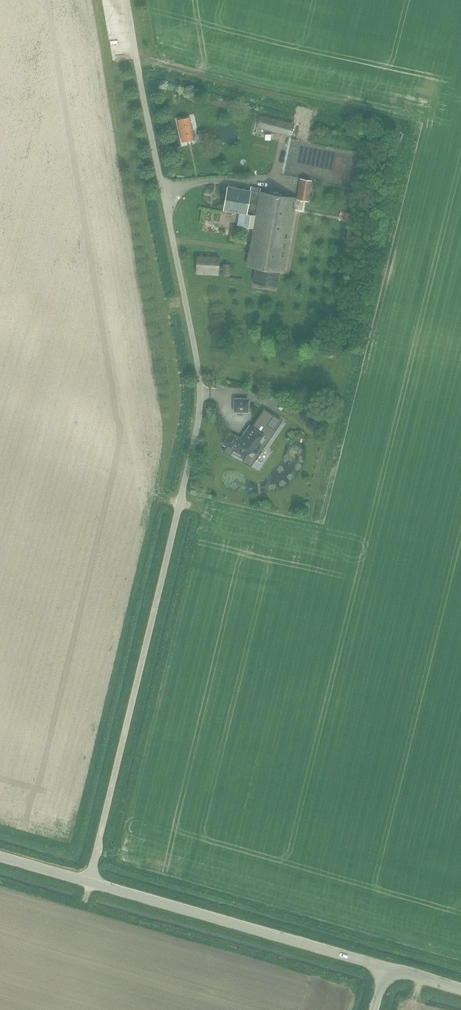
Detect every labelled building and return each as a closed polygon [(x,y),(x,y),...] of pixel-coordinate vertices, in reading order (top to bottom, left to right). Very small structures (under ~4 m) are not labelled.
[(261,115),(258,128),(291,136),(294,123),(261,115)] [(195,139),(190,117),(178,120),(183,141),(195,139)] [(199,138),(209,136),(208,129),(198,131),(199,138)] [(229,186),(225,210),(240,212),(246,213),(244,226),(254,228),(247,265),(256,266),(253,282),(277,286),(280,270),(283,271),(284,271),(294,210),(296,199),(296,198),(260,192),(251,190),(229,186)] [(345,216),(344,220),(352,222),(354,214),(346,212),(345,216)] [(218,274),(220,258),(198,256),(197,273),(218,274)] [(235,399),(235,412),(248,412),(248,399),(235,399)] [(226,446),(223,452),(231,455),(234,449),(246,456),(251,449),(258,453),(262,448),(263,446),(275,430),(267,424),(274,415),(264,408),(251,426),(250,425),(245,433),(246,436),(243,440),(230,433),(224,444),(226,446)]
